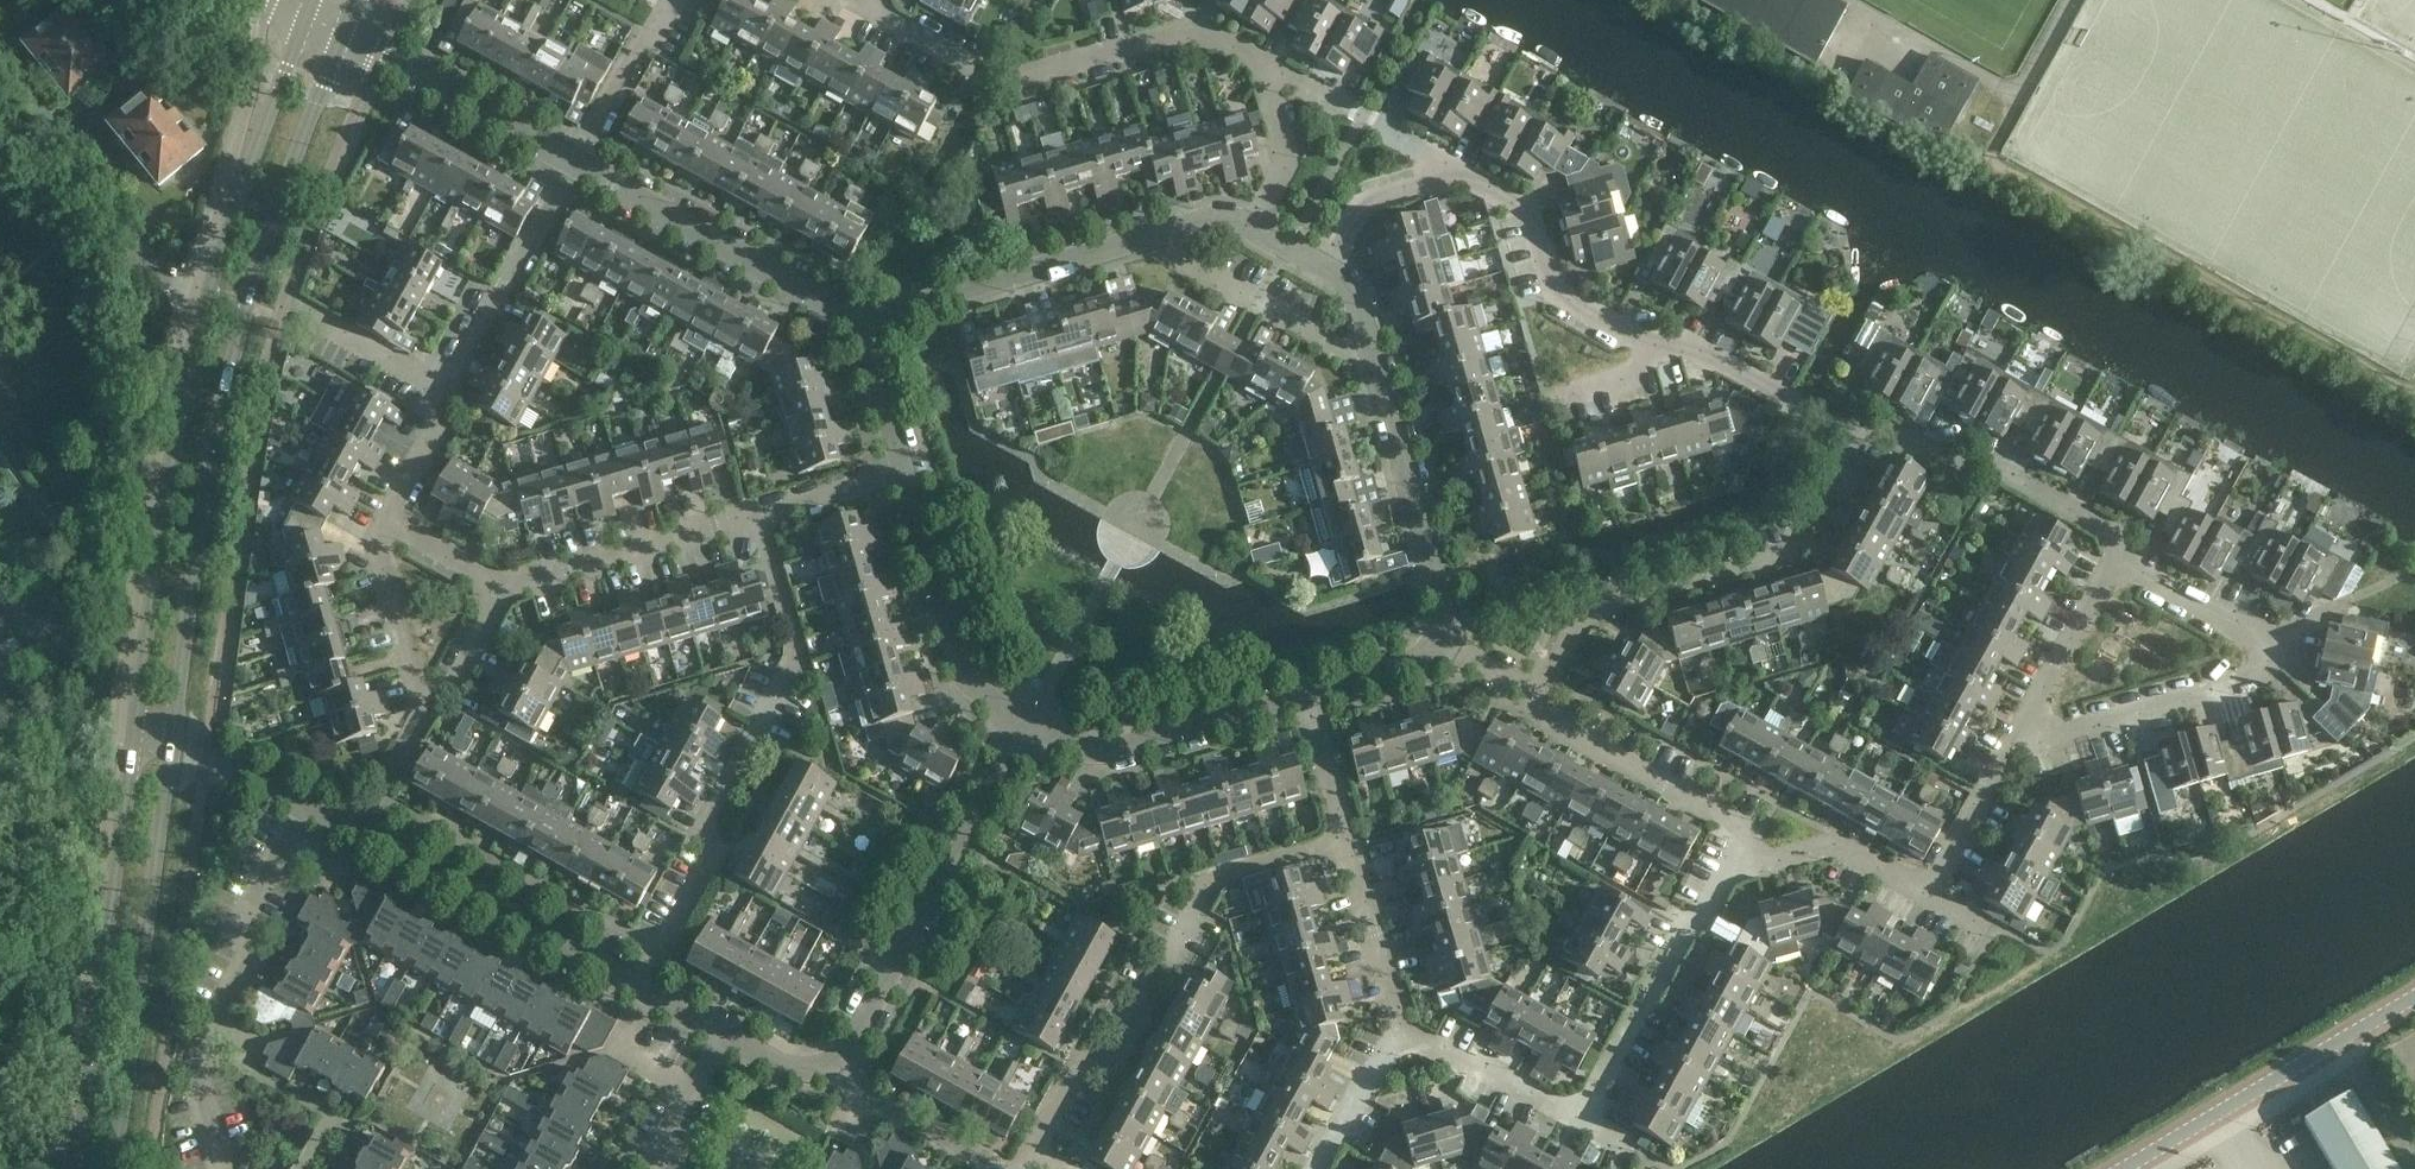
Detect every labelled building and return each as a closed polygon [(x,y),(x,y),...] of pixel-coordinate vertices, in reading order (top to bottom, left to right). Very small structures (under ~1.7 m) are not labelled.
[(52,9),(63,0),(45,0),(52,9)] [(737,41),(757,3),(751,0),(729,0),(713,28),(737,41)] [(737,41),(759,53),(788,1),(787,0),(776,0),(770,10),(757,3),(737,41)] [(922,4),(968,29),(975,16),(971,14),(979,0),(924,0),(922,4)] [(1127,15),(1155,6),(1154,0),(1123,0),(1127,15)] [(1218,6),(1244,20),(1255,0),(1221,0),(1218,6)] [(1244,20),(1270,35),(1278,19),(1290,25),(1304,0),(1255,0),(1244,20)] [(1328,0),(1304,0),(1290,25),(1301,32),(1293,48),(1318,62),(1347,10),(1328,0)] [(1833,0),(1695,0),(1815,67),(1847,8),(1833,0)] [(460,13),(451,29),(460,34),(464,36),(460,43),(459,44),(460,45),(482,57),(504,18),(481,5),(479,7),(467,1),(460,13)] [(788,1),(759,53),(782,66),(802,28),(790,21),(798,6),(788,1)] [(536,5),(530,16),(537,20),(543,9),(536,5)] [(103,82),(97,75),(114,61),(68,6),(24,42),(69,98),(96,76),(102,83),(103,82)] [(1347,10),(1318,62),(1344,76),(1353,60),(1365,67),(1385,31),(1372,24),(1347,10)] [(504,18),(482,57),(504,70),(527,30),(528,31),(530,32),(537,20),(530,16),(524,28),(504,18)] [(815,35),(802,28),(782,66),(775,77),(798,90),(804,78),(833,25),(823,20),(815,35)] [(843,31),(833,25),(804,78),(826,91),(847,53),(835,46),(843,31)] [(549,43),(530,32),(528,31),(527,30),(504,70),(527,83),(549,43)] [(567,53),(549,43),(527,83),(549,95),(572,55),(574,57),(580,46),(581,45),(574,41),(567,53)] [(847,53),(826,91),(849,103),(878,50),(868,45),(860,60),(847,53)] [(574,57),(572,55),(549,95),(573,108),(578,99),(590,106),(613,65),(580,46),(574,57)] [(878,50),(849,103),(871,115),(892,77),(880,71),(888,56),(878,50)] [(1408,111),(1434,126),(1463,74),(1425,53),(1405,89),(1417,96),(1408,111)] [(1866,61),(1852,87),(1847,95),(1941,148),(1978,84),(1929,56),(1912,87),(1866,61)] [(892,77),(871,115),(894,128),(923,75),(913,69),(905,84),(892,77)] [(1463,74),(1434,126),(1460,140),(1469,124),(1481,131),(1501,95),(1463,74)] [(923,75),(894,128),(917,141),(938,103),(924,96),(933,80),(923,75)] [(669,105),(677,90),(670,86),(664,98),(665,102),(669,105)] [(159,186),(181,168),(204,149),(153,88),(109,125),(159,186)] [(669,105),(674,107),(678,105),(684,93),(677,90),(669,105)] [(1501,95),(1481,131),(1492,137),(1484,153),(1509,167),(1538,116),(1501,95)] [(634,149),(644,155),(668,112),(644,99),(623,136),(637,144),(634,149)] [(785,108),(775,103),(770,112),(780,117),(785,108)] [(1037,104),(1030,107),(1034,119),(1041,117),(1037,104)] [(1030,107),(1016,111),(1019,123),(1034,119),(1030,107)] [(690,124),(669,162),(681,169),(678,174),(688,180),(712,136),(711,136),(722,114),(716,111),(708,125),(692,116),(688,123),(690,124)] [(668,112),(644,155),(654,160),(657,155),(669,162),(690,124),(688,123),(668,112)] [(730,118),(722,114),(714,129),(719,132),(723,131),(730,118)] [(1193,114),(1169,121),(1173,136),(1190,194),(1201,190),(1196,174),(1210,170),(1198,129),(1193,114)] [(1248,114),(1222,122),(1239,179),(1250,176),(1245,160),(1260,155),(1248,114)] [(1538,116),(1509,167),(1535,181),(1544,166),(1556,173),(1558,169),(1571,176),(1580,173),(1588,161),(1569,150),(1576,137),(1538,116)] [(1222,122),(1198,129),(1210,170),(1223,166),(1228,183),(1239,179),(1222,122)] [(831,131),(815,127),(812,134),(825,141),(831,131)] [(1149,187),(1161,184),(1149,143),(1145,127),(1119,134),(1131,175),(1145,171),(1149,187)] [(389,169),(410,180),(413,182),(433,143),(411,130),(407,138),(394,131),(378,160),(391,167),(389,169)] [(1119,134),(1094,141),(1110,199),(1121,196),(1116,179),(1131,175),(1119,134)] [(735,149),(714,186),(727,193),(724,199),(734,204),(769,140),(760,135),(754,147),(740,139),(735,149)] [(712,136),(688,180),(698,185),(702,179),(714,186),(735,149),(712,136)] [(1173,136),(1149,143),(1161,184),(1174,180),(1178,197),(1190,194),(1173,136)] [(769,140),(734,204),(744,210),(747,204),(759,212),(780,174),(784,166),(783,166),(784,163),(768,155),(775,143),(769,140)] [(1094,141),(1069,148),(1081,189),(1095,185),(1100,202),(1110,199),(1094,141)] [(410,180),(403,192),(410,196),(417,184),(435,194),(456,156),(433,143),(413,182),(410,180)] [(876,154),(863,147),(856,160),(870,167),(876,154)] [(1069,148),(1044,156),(1061,213),(1072,210),(1067,193),(1081,189),(1069,148)] [(479,168),(456,156),(435,194),(454,205),(441,228),(448,232),(460,209),(457,207),(479,168)] [(1044,156),(1020,163),(1031,204),(1045,200),(1050,216),(1061,213),(1044,156)] [(805,179),(813,164),(805,160),(799,172),(800,176),(805,179)] [(1578,201),(1561,206),(1569,234),(1625,218),(1624,214),(1625,213),(1623,207),(1624,207),(1630,195),(1622,169),(1615,165),(1598,170),(1597,166),(1588,161),(1580,173),(1571,176),(1578,201)] [(995,173),(971,180),(979,209),(981,208),(983,217),(1006,211),(1010,228),(1022,224),(1018,208),(1031,204),(1020,163),(994,170),(995,173)] [(820,168),(813,164),(805,179),(809,181),(813,180),(820,168)] [(479,168),(457,207),(460,209),(480,220),(502,181),(479,168)] [(780,174),(759,212),(772,219),(769,224),(779,230),(803,186),(780,174)] [(502,181),(480,220),(503,233),(505,230),(517,237),(533,208),(520,201),(525,193),(502,181)] [(850,204),(858,189),(851,185),(844,197),(845,201),(850,204)] [(803,186),(779,230),(789,235),(792,229),(805,236),(825,199),(803,186)] [(865,193),(858,189),(850,204),(852,205),(854,206),(859,205),(865,193)] [(825,199),(805,236),(817,243),(814,249),(824,254),(848,211),(825,199)] [(1377,256),(1435,239),(1449,235),(1439,200),(1425,204),(1428,213),(1386,225),(1391,240),(1374,245),(1377,256)] [(848,211),(824,254),(834,260),(837,254),(851,262),(875,217),(854,206),(852,205),(848,211)] [(555,255),(578,267),(599,230),(586,223),(589,217),(578,211),(555,255)] [(1790,216),(1768,220),(1771,238),(1793,235),(1790,216)] [(1625,218),(1569,234),(1577,263),(1594,258),(1598,271),(1637,260),(1625,218)] [(1668,224),(1637,280),(1649,286),(1651,282),(1677,296),(1706,245),(1668,224)] [(387,227),(383,235),(395,241),(399,234),(387,227)] [(599,230),(578,267),(601,280),(625,236),(615,231),(611,237),(599,230)] [(625,236),(601,280),(623,292),(644,254),(632,247),(635,242),(625,236)] [(1435,239),(1377,256),(1381,267),(1397,262),(1401,276),(1443,264),(1435,239)] [(937,247),(941,264),(953,261),(948,244),(937,247)] [(403,245),(390,268),(429,290),(442,266),(403,245)] [(451,253),(438,245),(434,254),(448,261),(451,253)] [(1702,251),(1677,296),(1703,311),(1712,295),(1723,301),(1743,266),(1730,258),(1727,264),(1702,251)] [(644,254),(623,292),(646,304),(670,261),(660,255),(657,261),(644,254)] [(670,261),(646,304),(642,312),(633,328),(634,328),(641,316),(662,328),(668,317),(689,279),(676,272),(680,266),(670,261)] [(1388,294),(1391,305),(1450,289),(1443,264),(1401,276),(1405,289),(1388,294)] [(1780,286),(1743,266),(1723,301),(1735,307),(1726,323),(1752,337),(1780,286)] [(376,294),(378,291),(417,312),(429,290),(390,268),(380,287),(368,281),(364,287),(376,294)] [(689,279),(668,317),(691,329),(714,286),(705,280),(701,286),(689,279)] [(580,298),(587,302),(595,287),(590,285),(586,286),(580,298)] [(686,338),(678,352),(685,356),(691,346),(706,354),(708,351),(734,304),(721,297),(724,291),(714,286),(691,329),(686,338)] [(1780,286),(1752,337),(1778,352),(1784,341),(1813,357),(1817,350),(1816,349),(1834,316),(1780,286)] [(595,287),(587,302),(594,306),(601,294),(599,290),(595,287)] [(538,295),(527,288),(523,295),(537,304),(540,299),(538,295)] [(1450,289),(1391,305),(1395,316),(1411,312),(1415,324),(1456,312),(1450,289)] [(417,312),(378,291),(376,294),(365,314),(367,315),(360,328),(389,344),(396,332),(404,336),(417,312)] [(1152,295),(1124,303),(1133,335),(1147,331),(1148,333),(1172,346),(1193,307),(1170,294),(1165,302),(1152,295)] [(1478,294),(1466,297),(1469,307),(1480,304),(1478,294)] [(1108,298),(1082,306),(1094,349),(1120,341),(1119,339),(1133,335),(1124,303),(1110,307),(1108,298)] [(747,311),(734,304),(708,351),(721,358),(714,372),(721,376),(723,377),(731,362),(736,354),(760,311),(749,305),(747,311)] [(1881,309),(1871,304),(1864,317),(1874,322),(1881,309)] [(1059,322),(1045,326),(1059,374),(1098,362),(1094,349),(1082,306),(1056,313),(1059,322)] [(1193,307),(1172,346),(1195,359),(1196,357),(1215,367),(1228,374),(1244,345),(1212,328),(1217,320),(1193,307)] [(1456,312),(1415,324),(1418,336),(1435,331),(1439,345),(1480,333),(1473,308),(1457,312),(1456,312)] [(626,324),(633,328),(642,312),(637,311),(632,312),(626,324)] [(770,316),(760,311),(736,354),(760,367),(776,336),(780,329),(767,322),(770,316)] [(2000,317),(1988,311),(1980,326),(1992,332),(2000,317)] [(508,321),(503,331),(555,360),(568,337),(531,316),(523,330),(508,321)] [(1028,321),(1003,329),(1018,383),(1019,385),(1059,374),(1045,326),(1031,330),(1028,321)] [(966,349),(979,394),(1018,383),(1003,329),(977,336),(979,345),(966,349)] [(1973,336),(1960,330),(1953,343),(1966,349),(1973,336)] [(555,360),(503,331),(497,341),(512,349),(505,362),(543,383),(555,360)] [(1865,389),(1891,404),(1920,352),(1882,331),(1862,367),(1874,373),(1865,389)] [(1426,364),(1430,375),(1488,358),(1480,333),(1439,345),(1443,359),(1426,364)] [(671,348),(678,352),(686,338),(682,335),(677,337),(671,348)] [(800,350),(776,336),(760,367),(772,373),(779,399),(837,383),(834,372),(817,377),(813,361),(804,364),(800,350)] [(1244,345),(1228,374),(1246,384),(1245,387),(1269,399),(1290,360),(1267,347),(1262,355),(1244,345)] [(1946,366),(1920,352),(1891,404),(1917,418),(1926,401),(1938,408),(1948,389),(1968,353),(1968,352),(1967,353),(1961,350),(1957,356),(1952,354),(1946,366)] [(2006,373),(1968,353),(1948,389),(1960,395),(1951,410),(1977,425),(2006,373)] [(1488,358),(1430,375),(1433,386),(1449,381),(1453,395),(1495,383),(1488,358)] [(1290,360),(1269,399),(1292,412),(1294,412),(1298,426),(1331,416),(1322,388),(1309,381),(1314,373),(1290,360)] [(483,366),(478,376),(530,405),(537,409),(540,404),(533,400),(543,383),(505,362),(498,374),(483,366)] [(731,362),(723,377),(729,380),(735,369),(734,363),(731,362)] [(626,369),(619,383),(620,385),(626,388),(633,373),(626,369)] [(2006,373),(1977,425),(2003,439),(2012,423),(2023,429),(2043,393),(2006,373)] [(2050,379),(2039,374),(2034,383),(2045,389),(2050,379)] [(664,375),(654,393),(657,394),(670,391),(675,381),(664,375)] [(530,405),(478,376),(472,386),(487,394),(487,395),(480,408),(517,429),(530,405)] [(729,380),(723,377),(721,376),(717,385),(725,389),(729,380)] [(336,377),(324,400),(379,430),(385,418),(400,426),(407,415),(353,386),(336,377)] [(619,383),(618,383),(612,400),(613,405),(625,401),(620,385),(619,383)] [(837,383),(779,399),(786,424),(827,412),(824,399),(840,394),(837,383)] [(1441,413),(1444,424),(1502,408),(1495,383),(1453,395),(1457,409),(1441,413)] [(643,397),(626,388),(620,385),(625,401),(626,403),(643,397)] [(1703,392),(1692,395),(1709,453),(1735,445),(1733,438),(1744,434),(1759,406),(1735,393),(1728,407),(1724,409),(1723,404),(1708,408),(1703,392)] [(2043,393),(2023,429),(2034,435),(2026,451),(2052,466),(2080,414),(2043,393)] [(1686,414),(1672,418),(1684,460),(1709,453),(1692,395),(1682,398),(1686,414)] [(1155,399),(1141,398),(1140,412),(1154,413),(1155,399)] [(324,400),(312,423),(328,432),(381,460),(387,450),(372,442),(379,430),(324,400)] [(1188,412),(1175,405),(1168,417),(1182,424),(1188,412)] [(1643,409),(1660,467),(1684,460),(1672,418),(1658,422),(1654,406),(1643,409)] [(1502,408),(1444,424),(1447,435),(1464,430),(1468,444),(1509,432),(1502,408)] [(1637,428),(1623,432),(1635,474),(1660,467),(1643,409),(1632,412),(1637,428)] [(827,412),(786,424),(793,449),(851,432),(848,421),(831,426),(827,412)] [(1545,412),(1530,416),(1533,425),(1547,421),(1545,412)] [(2080,414),(2052,466),(2078,480),(2087,464),(2098,470),(2118,435),(2080,414)] [(481,416),(477,423),(493,432),(497,426),(481,416)] [(1302,440),(1300,440),(1308,466),(1351,454),(1343,428),(1335,430),(1331,416),(1298,426),(1302,440)] [(1604,420),(1594,423),(1610,481),(1607,482),(1610,493),(1636,485),(1633,475),(1635,474),(1623,432),(1609,436),(1604,420)] [(2122,423),(2116,420),(2112,428),(2118,431),(2122,423)] [(1610,481),(1593,423),(1583,426),(1588,443),(1572,447),(1584,489),(1610,481)] [(715,424),(689,431),(705,489),(717,486),(712,469),(727,465),(715,424)] [(1212,429),(1202,424),(1197,434),(1207,439),(1212,429)] [(1047,433),(1046,428),(1032,432),(1037,444),(1076,434),(1074,426),(1047,433)] [(1455,463),(1458,473),(1516,457),(1525,454),(1517,430),(1509,432),(1468,444),(1472,458),(1455,463)] [(689,431),(664,439),(676,480),(689,476),(694,492),(705,489),(689,431)] [(328,432),(316,454),(354,475),(361,462),(376,470),(381,460),(328,432)] [(851,432),(793,449),(794,450),(786,457),(790,469),(800,471),(801,475),(842,463),(837,448),(854,443),(851,432)] [(1554,433),(1547,434),(1543,440),(1546,448),(1558,445),(1554,433)] [(2118,435),(2098,470),(2110,477),(2101,493),(2127,507),(2155,456),(2118,435)] [(664,439),(639,446),(656,503),(667,500),(662,484),(676,480),(664,439)] [(277,446),(267,444),(265,456),(275,458),(277,446)] [(1242,456),(1233,445),(1221,452),(1230,464),(1242,456)] [(639,446),(615,453),(627,494),(640,490),(645,506),(656,503),(639,446)] [(2203,457),(2193,452),(2186,465),(2196,470),(2203,457)] [(627,494),(615,453),(590,460),(607,518),(618,514),(613,498),(627,494)] [(316,454),(303,477),(356,506),(362,495),(347,487),(354,475),(316,454)] [(1308,466),(1298,469),(1310,509),(1354,496),(1350,482),(1358,479),(1351,454),(1308,466)] [(1889,468),(1882,481),(1920,501),(1933,478),(1889,454),(1883,465),(1889,468)] [(2155,456),(2127,507),(2153,521),(2161,506),(2173,512),(2182,496),(2193,477),(2155,456)] [(1516,457),(1458,473),(1461,484),(1478,480),(1482,493),(1523,481),(1516,457)] [(759,459),(740,464),(743,473),(762,468),(759,459)] [(454,460),(434,497),(447,505),(439,520),(449,525),(478,473),(454,460)] [(590,460),(566,467),(578,508),(591,504),(596,521),(607,518),(590,460)] [(566,467),(541,474),(558,532),(569,529),(564,512),(578,508),(566,467)] [(501,485),(478,473),(449,525),(459,531),(467,515),(481,523),(485,515),(498,522),(524,515),(515,481),(501,485)] [(515,481),(524,515),(527,523),(542,519),(547,535),(558,532),(541,474),(515,481)] [(271,479),(261,477),(261,487),(270,489),(271,479)] [(291,500),(298,504),(328,520),(335,507),(351,516),(356,506),(303,477),(291,500)] [(1486,507),(1469,512),(1472,523),(1530,506),(1523,481),(1482,493),(1486,507)] [(1869,490),(1864,500),(1907,524),(1913,527),(1928,535),(1932,529),(1922,523),(1920,505),(1918,504),(1920,501),(1882,481),(1875,493),(1869,490)] [(1963,507),(1968,510),(1976,496),(1969,492),(1962,503),(1963,507)] [(269,494),(259,493),(257,506),(268,506),(269,494)] [(1354,496),(1310,509),(1321,548),(1325,547),(1374,533),(1366,507),(1358,510),(1354,496)] [(2182,496),(2173,512),(2162,532),(2173,538),(2165,554),(2191,568),(2215,525),(2191,511),(2195,503),(2182,496)] [(1863,513),(1857,526),(1895,547),(1907,524),(1864,500),(1858,510),(1863,513)] [(1530,506),(1472,523),(1476,534),(1492,529),(1496,543),(1538,531),(1532,511),(1541,508),(1539,503),(1530,506)] [(326,548),(321,533),(328,520),(298,504),(284,529),(288,543),(280,545),(281,549),(275,552),(273,555),(272,559),(274,565),(277,568),(281,569),(286,569),(287,571),(346,554),(343,543),(326,548)] [(1964,518),(1951,511),(1948,518),(1960,525),(1964,518)] [(2266,519),(2257,513),(2250,524),(2260,530),(2266,519)] [(816,527),(823,552),(881,535),(878,524),(862,529),(858,515),(816,527)] [(1264,515),(1248,519),(1250,525),(1265,520),(1264,515)] [(2033,515),(2020,538),(2073,567),(2078,557),(2063,549),(2071,535),(2033,515)] [(2219,517),(2215,525),(2191,568),(2217,582),(2225,567),(2236,573),(2256,537),(2219,517)] [(2256,537),(2236,573),(2237,573),(2248,553),(2259,560),(2251,575),(2277,589),(2305,538),(2303,537),(2299,545),(2276,532),(2280,524),(2267,517),(2266,519),(2260,530),(2256,537)] [(1844,535),(1839,545),(1882,569),(1895,547),(1857,526),(1850,538),(1844,535)] [(1928,535),(1913,527),(1910,533),(1911,537),(1923,543),(1928,535)] [(1265,546),(1260,529),(1248,533),(1253,550),(1265,546)] [(1374,533),(1325,547),(1331,568),(1326,569),(1332,589),(1345,586),(1378,576),(1374,561),(1381,559),(1374,533)] [(818,562),(821,572),(829,573),(830,577),(872,565),(868,551),(884,546),(881,535),(823,552),(824,556),(818,562)] [(2073,567),(2020,538),(2008,560),(2046,581),(2053,569),(2068,577),(2073,567)] [(2305,538),(2277,589),(2303,604),(2311,588),(2323,595),(2329,585),(2340,591),(2353,567),(2342,561),(2343,560),(2305,538)] [(1253,550),(1257,566),(1285,559),(1281,544),(1253,550)] [(1831,571),(1817,575),(1827,609),(1828,609),(1855,601),(1861,588),(1869,592),(1882,569),(1839,545),(1833,555),(1839,558),(1831,571)] [(1952,552),(1949,557),(1957,562),(1960,556),(1952,552)] [(346,554),(287,571),(294,594),(294,596),(331,586),(337,584),(332,570),(349,565),(346,554)] [(1957,562),(1949,557),(1944,567),(1953,571),(1957,562)] [(2008,560),(1995,583),(2049,612),(2054,602),(2039,594),(2046,581),(2008,560)] [(738,562),(728,565),(744,623),(770,616),(758,574),(743,579),(738,562)] [(728,565),(717,569),(722,585),(708,589),(719,630),(744,623),(728,565)] [(830,577),(817,580),(824,605),(837,601),(896,585),(892,573),(876,578),(872,565),(830,577)] [(1890,569),(1888,572),(1903,580),(1906,573),(1895,567),(1890,569)] [(1903,580),(1888,572),(1885,577),(1887,582),(1898,588),(1903,580)] [(1802,574),(1791,577),(1804,625),(1830,617),(1828,609),(1827,609),(1817,575),(1803,579),(1802,574)] [(798,575),(788,578),(791,588),(801,585),(798,575)] [(689,576),(678,579),(695,637),(719,630),(708,589),(694,593),(689,576)] [(1781,586),(1768,590),(1780,632),(1804,625),(1791,577),(1780,580),(1781,586)] [(672,599),(658,603),(670,644),(695,637),(678,579),(668,583),(672,599)] [(1995,583),(1983,606),(2022,627),(2029,614),(2044,622),(2049,612),(1995,583)] [(896,585),(837,601),(844,626),(886,614),(882,600),(899,596),(896,585)] [(275,619),(263,623),(265,631),(332,611),(328,597),(334,596),(331,586),(294,596),(294,594),(283,597),(272,601),(278,620),(275,619)] [(1324,587),(1303,592),(1307,605),(1328,599),(1327,597),(1324,587)] [(1752,588),(1741,591),(1755,639),(1780,632),(1768,590),(1754,594),(1752,588)] [(640,591),(629,594),(645,651),(670,644),(658,603),(644,607),(640,591)] [(1732,600),(1719,604),(1731,646),(1755,639),(1741,591),(1731,594),(1732,600)] [(256,595),(245,593),(244,609),(255,605),(256,595)] [(623,613),(609,617),(621,658),(645,651),(629,594),(618,597),(623,613)] [(1941,602),(1931,597),(1927,603),(1937,609),(1941,602)] [(1703,602),(1692,605),(1706,653),(1731,646),(1719,604),(1705,608),(1703,602)] [(591,605),(580,608),(596,665),(621,658),(609,617),(595,621),(591,605)] [(1668,619),(1671,627),(1681,660),(1706,653),(1692,605),(1681,608),(1683,614),(1668,619)] [(1983,606),(1971,628),(2025,658),(2030,648),(2015,639),(2022,627),(1983,606)] [(547,644),(534,669),(533,670),(563,686),(571,672),(596,665),(580,608),(569,611),(574,627),(559,632),(561,640),(547,644)] [(332,611),(265,631),(267,638),(280,635),(281,633),(287,651),(346,634),(342,623),(336,625),(332,611)] [(1548,622),(1533,613),(1527,623),(1543,632),(1548,622)] [(886,614),(844,626),(851,651),(909,634),(906,623),(890,628),(886,614)] [(2329,625),(2323,654),(2371,665),(2380,667),(2389,624),(2350,615),(2347,629),(2329,625)] [(1607,649),(1601,659),(1654,688),(1667,664),(1681,660),(1671,627),(1643,635),(1636,647),(1629,643),(1621,657),(1607,649)] [(1971,628),(1958,651),(1997,672),(2004,659),(2019,667),(2025,658),(1971,628)] [(1810,631),(1805,632),(1810,649),(1818,646),(1814,633),(1810,631)] [(1810,649),(1805,632),(1800,634),(1798,638),(1802,651),(1810,649)] [(512,639),(500,633),(494,646),(506,652),(512,639)] [(295,675),(305,673),(347,660),(343,647),(349,645),(346,634),(287,651),(287,652),(286,652),(292,670),(290,669),(277,672),(279,680),(295,675)] [(909,634),(851,651),(839,654),(846,679),(858,675),(900,663),(896,650),(913,645),(909,634)] [(1929,665),(1946,674),(2000,703),(2005,694),(1990,685),(1997,672),(1958,651),(1942,642),(1929,665)] [(1756,647),(1760,663),(1768,660),(1765,648),(1761,645),(1756,647)] [(1749,653),(1752,665),(1760,663),(1756,647),(1751,648),(1749,653)] [(2337,702),(2327,712),(2348,733),(2370,711),(2373,694),(2365,692),(2371,665),(2323,654),(2316,683),(2340,688),(2337,702)] [(1654,688),(1601,659),(1596,668),(1610,677),(1603,690),(1641,711),(1654,688)] [(347,660),(305,673),(313,698),(323,695),(323,694),(360,684),(360,683),(357,672),(351,674),(347,660)] [(1706,661),(1711,677),(1719,674),(1715,662),(1710,660),(1706,661)] [(1699,667),(1703,680),(1711,677),(1706,661),(1702,662),(1699,667)] [(900,663),(858,675),(865,700),(924,683),(921,672),(904,677),(900,663)] [(504,670),(498,680),(551,709),(563,686),(533,670),(534,669),(526,665),(518,678),(504,670)] [(1864,676),(1851,669),(1847,678),(1859,685),(1864,676)] [(1817,677),(1809,672),(1800,675),(1798,683),(1802,688),(1810,689),(1817,677)] [(1946,674),(1933,696),(1973,718),(1980,705),(1994,713),(2000,703),(1946,674)] [(295,675),(279,680),(282,688),(295,685),(297,680),(295,675)] [(551,709),(498,680),(493,690),(508,698),(500,712),(512,718),(505,731),(529,745),(536,732),(538,733),(551,709)] [(1779,680),(1764,685),(1765,690),(1778,697),(1782,689),(1779,680)] [(1857,685),(1847,680),(1840,694),(1851,699),(1857,685)] [(360,683),(360,684),(323,694),(323,695),(330,719),(388,702),(385,691),(369,696),(364,681),(360,683)] [(865,700),(853,704),(861,730),(882,723),(914,713),(910,699),(927,694),(924,683),(865,700)] [(1917,687),(1904,710),(1921,719),(1975,749),(1981,739),(1966,730),(1973,718),(1933,696),(1917,687)] [(686,699),(672,722),(725,751),(731,741),(715,733),(723,719),(686,699)] [(1430,700),(1419,704),(1436,762),(1462,754),(1474,761),(1491,731),(1466,717),(1452,721),(1449,713),(1435,717),(1430,700)] [(388,702),(330,719),(338,745),(357,739),(362,756),(378,751),(374,734),(379,733),(375,718),(392,713),(388,702)] [(2297,703),(2268,712),(2282,760),(2311,751),(2297,703)] [(1413,724),(1399,728),(1411,769),(1436,762),(1419,704),(1408,707),(1413,724)] [(1722,706),(1711,726),(1727,735),(1717,753),(1728,759),(1731,754),(1744,761),(1765,723),(1730,704),(1722,706)] [(1771,712),(1765,723),(1744,761),(1756,768),(1753,773),(1763,779),(1787,735),(1791,729),(1799,714),(1790,710),(1785,719),(1771,712)] [(2245,737),(2232,740),(2244,779),(2258,775),(2285,768),(2282,760),(2268,712),(2240,720),(2245,737)] [(2327,712),(2317,723),(2338,744),(2348,733),(2327,712)] [(918,728),(914,713),(882,723),(890,752),(902,758),(898,766),(921,778),(950,726),(940,720),(932,735),(918,728)] [(1805,718),(1799,714),(1791,729),(1794,731),(1798,729),(1805,718)] [(1381,715),(1370,718),(1387,776),(1411,769),(1399,728),(1386,731),(1381,715)] [(458,734),(452,744),(454,749),(459,752),(467,738),(475,722),(465,716),(455,733),(458,734)] [(1387,776),(1370,718),(1358,721),(1363,738),(1349,742),(1361,783),(1387,776)] [(1668,718),(1660,732),(1671,738),(1679,723),(1668,718)] [(1921,719),(1908,742),(1948,764),(1955,750),(1970,758),(1975,749),(1921,719)] [(672,722),(660,744),(698,765),(705,753),(720,761),(725,751),(672,722)] [(1491,731),(1474,761),(1498,774),(1522,731),(1512,725),(1509,731),(1495,723),(1491,731)] [(950,726),(921,778),(945,791),(965,753),(952,746),(960,731),(950,726)] [(2215,728),(2186,736),(2200,783),(2227,775),(2230,783),(2228,784),(2231,791),(2245,787),(2242,780),(2244,779),(2232,740),(2220,744),(2215,728)] [(1522,731),(1498,774),(1520,786),(1541,749),(1528,742),(1532,736),(1522,731)] [(2379,748),(2362,732),(2356,739),(2373,754),(2379,748)] [(1907,740),(1896,734),(1891,744),(1902,749),(1907,740)] [(641,735),(629,756),(638,761),(701,796),(706,786),(691,778),(698,765),(660,744),(659,746),(641,735)] [(1787,735),(1763,779),(1773,784),(1776,779),(1789,786),(1810,748),(1787,735)] [(1842,739),(1835,735),(1829,746),(1829,751),(1834,753),(1842,739)] [(2160,759),(2143,764),(2158,815),(2177,810),(2172,791),(2200,783),(2186,736),(2156,745),(2160,759)] [(467,738),(459,752),(463,754),(467,753),(473,741),(467,738)] [(1850,743),(1842,739),(1834,753),(1838,756),(1843,754),(1850,743)] [(1277,744),(1266,748),(1283,806),(1309,798),(1297,757),(1282,761),(1277,744)] [(421,796),(431,802),(455,759),(432,746),(411,783),(424,791),(421,796)] [(570,748),(562,763),(574,770),(582,755),(570,748)] [(1260,767),(1246,771),(1258,813),(1283,806),(1266,748),(1255,751),(1260,767)] [(1810,748),(1789,786),(1801,793),(1798,798),(1808,804),(1832,760),(1810,748)] [(1553,756),(1541,749),(1520,786),(1543,798),(1566,755),(1558,750),(1553,756)] [(1566,755),(1543,798),(1565,811),(1586,773),(1573,767),(1576,761),(1566,755)] [(512,763),(503,758),(497,770),(498,774),(504,777),(512,763)] [(2097,761),(2114,819),(2119,837),(2145,830),(2127,770),(2113,775),(2108,758),(2097,761)] [(455,759),(431,802),(441,807),(445,802),(457,809),(478,771),(455,759)] [(1228,759),(1217,762),(1234,820),(1258,813),(1246,771),(1233,775),(1228,759)] [(1875,776),(1879,778),(1887,763),(1880,759),(1873,771),(1875,776)] [(1832,760),(1808,804),(1818,809),(1821,804),(1834,811),(1855,773),(1832,760)] [(638,761),(627,782),(623,789),(633,794),(635,790),(647,797),(643,806),(667,819),(671,811),(673,811),(680,798),(695,806),(701,796),(638,761)] [(2076,785),(2078,793),(2088,826),(2086,827),(2089,843),(2097,841),(2093,825),(2114,819),(2097,761),(2086,764),(2091,781),(2076,785)] [(1217,762),(1206,765),(1211,782),(1197,786),(1209,827),(1234,820),(1217,762)] [(512,763),(504,777),(507,779),(512,777),(518,766),(512,763)] [(837,784),(797,763),(784,786),(824,807),(822,811),(833,818),(833,817),(837,810),(826,804),(837,784)] [(1895,767),(1887,763),(1879,778),(1884,780),(1888,779),(1895,767)] [(478,771),(457,809),(470,816),(466,821),(476,827),(500,783),(478,771)] [(1179,773),(1168,776),(1184,834),(1209,827),(1197,786),(1184,790),(1179,773)] [(1586,773),(1565,811),(1588,823),(1612,780),(1601,774),(1598,780),(1586,773)] [(1855,773),(1834,811),(1846,818),(1843,823),(1853,829),(1877,785),(1855,773)] [(1161,796),(1148,800),(1160,841),(1184,834),(1168,776),(1156,780),(1161,796)] [(1477,793),(1484,797),(1492,782),(1488,779),(1483,781),(1477,793)] [(1612,780),(1588,823),(1610,835),(1631,798),(1618,791),(1622,785),(1612,780)] [(528,786),(523,796),(502,833),(514,840),(511,846),(521,851),(549,802),(557,787),(548,782),(542,794),(528,786)] [(1492,782),(1484,797),(1491,801),(1498,789),(1496,784),(1492,782)] [(500,783),(476,827),(486,832),(490,826),(502,833),(523,796),(500,783)] [(1925,784),(1918,796),(1920,800),(1924,802),(1932,788),(1925,784)] [(1016,831),(1039,844),(1069,790),(1058,785),(1050,801),(1036,793),(1016,831)] [(1877,785),(1853,829),(1863,834),(1866,828),(1878,835),(1899,798),(1877,785)] [(824,807),(784,786),(772,808),(811,830),(822,811),(824,807)] [(557,787),(549,802),(552,804),(556,802),(557,801),(563,790),(557,787)] [(1129,788),(1118,791),(1135,848),(1160,841),(1148,800),(1134,804),(1129,788)] [(1939,792),(1932,788),(1924,802),(1928,805),(1933,804),(1939,792)] [(1069,790),(1039,844),(1063,856),(1067,849),(1080,855),(1107,848),(1097,815),(1084,818),(1070,811),(1079,796),(1069,790)] [(1097,815),(1107,848),(1109,856),(1135,848),(1118,791),(1107,794),(1112,810),(1097,815)] [(876,801),(862,793),(856,795),(861,806),(876,801)] [(2014,815),(2008,825),(2061,854),(2074,830),(2086,827),(2088,826),(2078,793),(2051,801),(2044,814),(2036,810),(2029,823),(2014,815)] [(2257,795),(2248,798),(2253,813),(2262,809),(2257,795)] [(1643,805),(1631,798),(1610,835),(1633,848),(1656,805),(1646,800),(1643,805)] [(1922,810),(1899,798),(1878,835),(1891,842),(1888,848),(1898,853),(1922,810)] [(549,802),(521,851),(531,857),(534,851),(547,858),(568,821),(566,820),(572,810),(557,801),(556,803),(552,804),(549,802)] [(1521,817),(1529,821),(1537,807),(1532,804),(1528,805),(1521,817)] [(1666,811),(1656,805),(1633,848),(1655,860),(1676,823),(1663,816),(1666,811)] [(1537,807),(1529,821),(1536,825),(1542,813),(1541,809),(1537,807)] [(602,813),(594,808),(587,820),(588,824),(594,827),(602,813)] [(772,808),(759,831),(799,852),(797,856),(808,862),(812,855),(801,849),(811,830),(772,808)] [(837,810),(833,817),(845,824),(849,817),(837,810)] [(1945,823),(1922,810),(1898,853),(1908,859),(1911,853),(1924,860),(1945,823)] [(602,813),(594,827),(597,829),(602,827),(608,816),(602,813)] [(1374,816),(1366,818),(1370,835),(1379,833),(1374,816)] [(568,821),(547,858),(560,865),(557,871),(567,877),(591,833),(568,821)] [(1676,823),(1655,860),(1679,873),(1703,830),(1691,824),(1688,830),(1676,823)] [(1413,856),(1396,861),(1399,872),(1457,855),(1466,853),(1458,825),(1449,827),(1450,829),(1408,841),(1413,856)] [(2061,854),(2008,825),(2003,835),(2018,843),(2011,856),(2049,876),(2061,854)] [(1567,842),(1574,846),(1582,832),(1577,829),(1573,830),(1567,842)] [(647,837),(639,852),(642,854),(646,852),(653,841),(656,835),(649,831),(646,837),(647,837)] [(759,831),(747,853),(786,875),(797,856),(799,852),(759,831)] [(1574,846),(1581,850),(1587,838),(1586,834),(1582,832),(1574,846)] [(591,833),(567,877),(577,882),(580,876),(592,883),(613,846),(591,833)] [(638,833),(632,844),(633,848),(639,852),(647,837),(646,837),(638,833)] [(884,845),(872,838),(864,852),(877,859),(884,845)] [(613,846),(592,883),(605,890),(602,896),(611,901),(635,858),(613,846)] [(747,853),(734,877),(773,898),(786,875),(747,853)] [(1611,867),(1618,871),(1627,856),(1622,854),(1618,855),(1611,867)] [(812,855),(808,862),(820,869),(824,862),(812,855)] [(1457,855),(1399,872),(1402,883),(1419,878),(1423,891),(1464,880),(1457,855)] [(1618,871),(1626,875),(1632,863),(1631,858),(1627,856),(1618,871)] [(1989,860),(1983,870),(2036,899),(2048,905),(2060,884),(2048,878),(2049,876),(2011,856),(2004,868),(1989,860)] [(635,858),(611,901),(621,907),(624,901),(638,909),(659,871),(635,858)] [(2036,899),(1983,870),(1978,880),(1993,888),(1985,902),(2023,923),(2036,899)] [(1270,872),(1244,879),(1253,914),(1265,910),(1323,893),(1320,882),(1303,887),(1299,873),(1272,880),(1270,872)] [(364,944),(388,902),(393,892),(370,880),(366,888),(358,884),(352,895),(359,915),(354,924),(360,945),(363,944),(364,944)] [(1410,910),(1413,921),(1471,904),(1464,880),(1423,891),(1427,905),(1410,910)] [(1115,881),(1101,884),(1105,898),(1119,895),(1115,881)] [(1799,896),(1785,900),(1797,941),(1824,934),(1836,940),(1852,911),(1827,897),(1814,901),(1810,886),(1797,890),(1799,896)] [(1600,889),(1587,913),(1625,933),(1631,921),(1647,929),(1653,917),(1600,889)] [(1323,893),(1265,910),(1272,935),(1313,923),(1309,909),(1326,904),(1323,893)] [(298,920),(311,928),(350,949),(351,948),(353,947),(347,925),(341,922),(334,900),(324,895),(320,901),(311,897),(298,920)] [(796,901),(784,895),(780,902),(792,909),(796,901)] [(1654,899),(1652,903),(1666,911),(1670,904),(1658,897),(1654,899)] [(1734,945),(1772,965),(1775,964),(1775,961),(1801,954),(1797,941),(1785,900),(1772,904),(1770,898),(1758,901),(1762,916),(1748,920),(1734,945)] [(386,956),(407,918),(396,912),(394,906),(388,902),(364,944),(386,956)] [(1852,911),(1836,940),(1831,948),(1855,961),(1884,909),(1874,903),(1866,918),(1852,911)] [(843,911),(830,904),(820,924),(832,931),(843,911)] [(1471,904),(1413,921),(1417,932),(1433,927),(1437,941),(1478,929),(1471,904)] [(789,914),(777,909),(770,921),(783,927),(789,914)] [(1884,909),(1855,961),(1877,974),(1898,936),(1886,929),(1894,914),(1884,909)] [(741,911),(735,923),(742,927),(748,915),(741,911)] [(1587,913),(1575,935),(1628,964),(1633,954),(1618,946),(1625,933),(1587,913)] [(1077,916),(1066,936),(1064,939),(1103,961),(1116,938),(1077,916)] [(411,970),(432,931),(434,927),(424,923),(419,924),(407,918),(386,956),(411,970)] [(687,963),(710,976),(732,937),(735,939),(742,927),(735,923),(728,935),(708,924),(687,963)] [(1054,930),(1043,923),(1039,930),(1051,937),(1054,930)] [(1313,923),(1272,935),(1279,959),(1337,943),(1334,932),(1317,937),(1313,923)] [(309,940),(303,951),(338,970),(350,949),(311,928),(308,933),(309,940)] [(1898,936),(1877,974),(1900,986),(1929,934),(1919,928),(1910,943),(1898,936)] [(1425,959),(1428,970),(1485,954),(1478,929),(1437,941),(1441,954),(1425,959)] [(1064,939),(1066,936),(1054,930),(1051,937),(1062,943),(1052,962),(1091,984),(1103,961),(1064,939)] [(431,981),(454,939),(447,935),(441,936),(432,931),(411,970),(431,981)] [(1929,934),(1900,986),(1923,999),(1944,961),(1931,954),(1939,939),(1929,934)] [(1628,964),(1575,935),(1562,958),(1600,979),(1607,966),(1622,974),(1628,964)] [(780,948),(787,952),(793,940),(786,936),(780,948)] [(732,937),(710,976),(733,988),(754,949),(735,939),(732,937)] [(453,994),(454,994),(475,955),(464,949),(462,943),(454,939),(431,981),(453,994)] [(1337,943),(1279,959),(1286,984),(1328,972),(1324,958),(1340,953),(1337,943)] [(1526,952),(1523,943),(1514,946),(1516,951),(1520,954),(1526,952)] [(1712,950),(1707,960),(1759,989),(1772,965),(1734,945),(1727,958),(1712,950)] [(754,949),(733,988),(755,1001),(777,961),(780,963),(787,952),(780,948),(773,959),(754,949)] [(291,965),(285,974),(290,976),(324,995),(338,970),(303,951),(297,963),(291,965)] [(1485,954),(1428,970),(1431,981),(1447,976),(1451,991),(1460,989),(1464,1003),(1489,1016),(1505,986),(1492,979),(1485,954)] [(478,1007),(499,968),(501,964),(492,960),(486,961),(475,955),(454,994),(478,1007)] [(990,965),(977,959),(968,975),(981,982),(990,965)] [(1759,989),(1707,960),(1701,970),(1716,978),(1709,991),(1747,1012),(1759,989)] [(777,961),(755,1001),(778,1013),(799,974),(780,963),(777,961)] [(1052,962),(1041,981),(1039,984),(1079,1006),(1091,984),(1052,962)] [(826,964),(819,976),(827,980),(833,968),(826,964)] [(498,1018),(522,976),(514,972),(509,974),(499,968),(478,1007),(498,1018)] [(1030,975),(1018,968),(1014,975),(1026,982),(1030,975)] [(1173,998),(1216,1022),(1229,999),(1223,996),(1231,982),(1206,968),(1197,981),(1191,978),(1183,991),(1178,988),(1173,998)] [(1328,972),(1286,984),(1294,1009),(1352,992),(1349,981),(1332,986),(1328,972)] [(799,974),(778,1013),(801,1026),(823,987),(799,974)] [(1030,975),(1026,982),(1037,988),(1027,1007),(1066,1029),(1079,1006),(1039,984),(1041,981),(1030,975)] [(277,988),(274,994),(312,1016),(324,995),(290,976),(284,986),(277,988)] [(519,1030),(540,991),(531,986),(529,980),(522,976),(498,1018),(519,1030)] [(969,976),(956,999),(966,1005),(966,1004),(973,992),(979,982),(969,976)] [(399,998),(407,986),(395,980),(389,992),(399,998)] [(312,1016),(274,994),(261,986),(248,1010),(257,1016),(254,1022),(264,1028),(284,1022),(292,1026),(313,1020),(312,1016)] [(1505,986),(1489,1016),(1485,1024),(1498,1031),(1490,1046),(1500,1052),(1529,999),(1505,986)] [(544,1044),(564,1004),(554,998),(551,992),(542,987),(540,991),(519,1030),(544,1044)] [(366,990),(354,994),(358,1006),(370,1002),(366,990)] [(1687,995),(1682,1005),(1734,1034),(1747,1012),(1709,991),(1702,1003),(1687,995)] [(392,1011),(399,998),(389,992),(382,1005),(392,1011)] [(1325,1064),(1338,1039),(1334,1025),(1342,1023),(1338,1008),(1355,1003),(1352,992),(1294,1009),(1301,1035),(1294,1047),(1325,1064)] [(1216,1022),(1173,998),(1167,1008),(1173,1011),(1166,1023),(1203,1044),(1212,1028),(1219,1031),(1220,1035),(1231,1041),(1236,1033),(1222,1025),(1221,1026),(1215,1023),(1216,1022)] [(1500,1052),(1510,1057),(1518,1042),(1531,1049),(1551,1011),(1529,999),(1500,1052)] [(576,1011),(564,1004),(544,1044),(567,1056),(573,1045),(583,1027),(590,1014),(582,1009),(576,1011)] [(1734,1034),(1682,1005),(1676,1015),(1691,1023),(1684,1036),(1722,1057),(1734,1034)] [(1027,1007),(1014,1030),(1053,1052),(1066,1029),(1027,1007)] [(590,1014),(583,1027),(607,1040),(617,1023),(592,1010),(590,1014)] [(383,1028),(389,1017),(378,1011),(372,1022),(383,1028)] [(1551,1011),(1531,1049),(1543,1056),(1535,1071),(1545,1076),(1574,1023),(1551,1011)] [(428,1014),(421,1026),(432,1032),(439,1020),(428,1014)] [(467,1036),(474,1023),(463,1017),(456,1029),(467,1036)] [(930,1021),(923,1017),(916,1030),(924,1033),(930,1021)] [(1222,1025),(1236,1033),(1236,1034),(1246,1040),(1252,1030),(1245,1026),(1240,1027),(1228,1021),(1224,1022),(1222,1025)] [(377,1039),(383,1028),(372,1022),(366,1033),(377,1039)] [(1153,1033),(1148,1043),(1191,1067),(1204,1044),(1203,1044),(1166,1023),(1159,1036),(1153,1033)] [(1574,1023),(1545,1076),(1555,1082),(1563,1067),(1577,1074),(1597,1036),(1574,1023)] [(296,1069),(317,1029),(315,1026),(294,1032),(290,1039),(269,1045),(263,1056),(270,1059),(265,1069),(289,1082),(296,1069)] [(607,1040),(583,1027),(573,1045),(589,1053),(603,1049),(607,1040)] [(317,1029),(296,1069),(302,1072),(309,1071),(319,1076),(339,1042),(317,1029)] [(460,1048),(467,1036),(456,1029),(449,1042),(460,1048)] [(891,1076),(915,1088),(936,1049),(913,1036),(891,1076)] [(969,1052),(975,1040),(968,1036),(962,1048),(969,1052)] [(1662,1040),(1657,1050),(1709,1079),(1722,1057),(1684,1036),(1677,1049),(1662,1040)] [(339,1042),(319,1076),(331,1083),(333,1089),(340,1092),(361,1054),(339,1042)] [(512,1060),(519,1048),(507,1042),(501,1054),(512,1060)] [(1148,1055),(1141,1068),(1179,1089),(1191,1067),(1148,1043),(1142,1052),(1148,1055)] [(1325,1064),(1294,1047),(1281,1071),(1334,1099),(1339,1089),(1324,1081),(1332,1068),(1325,1064)] [(936,1049),(915,1088),(937,1101),(959,1061),(962,1063),(969,1052),(962,1048),(955,1059),(936,1049)] [(1709,1079),(1657,1050),(1652,1060),(1666,1068),(1660,1081),(1697,1101),(1709,1079)] [(361,1054),(340,1092),(348,1097),(354,1095),(366,1103),(385,1067),(361,1054)] [(505,1073),(512,1060),(501,1054),(494,1067),(505,1073)] [(582,1075),(599,1084),(613,1060),(605,1056),(590,1060),(582,1075)] [(599,1084),(613,1092),(616,1094),(630,1070),(613,1060),(599,1084)] [(959,1061),(937,1101),(960,1113),(981,1074),(962,1063),(959,1061)] [(1014,1077),(1020,1065),(1013,1061),(1006,1073),(1014,1077)] [(1196,1072),(1211,1080),(1215,1072),(1203,1066),(1198,1067),(1196,1072)] [(1128,1078),(1123,1088),(1166,1112),(1179,1089),(1141,1068),(1134,1081),(1128,1078)] [(613,1092),(599,1084),(582,1075),(571,1069),(558,1091),(596,1112),(602,1102),(608,1100),(613,1092)] [(1334,1099),(1281,1071),(1269,1093),(1306,1114),(1313,1101),(1328,1109),(1334,1099)] [(1211,1080),(1196,1072),(1194,1076),(1195,1081),(1207,1087),(1211,1080)] [(981,1074),(960,1113),(982,1126),(1004,1086),(1007,1088),(1014,1077),(1006,1073),(1000,1084),(981,1074)] [(1756,1078),(1746,1073),(1742,1079),(1752,1085),(1756,1078)] [(1638,1085),(1632,1095),(1684,1124),(1697,1101),(1660,1081),(1653,1093),(1638,1085)] [(515,1105),(522,1093),(509,1086),(503,1098),(515,1105)] [(1004,1086),(982,1126),(1006,1138),(1027,1099),(1007,1088),(1004,1086)] [(1117,1098),(1123,1101),(1116,1113),(1154,1134),(1166,1112),(1123,1088),(1117,1098)] [(558,1091),(546,1114),(588,1137),(591,1130),(590,1124),(596,1112),(558,1091)] [(528,1112),(534,1100),(522,1093),(515,1105),(528,1112)] [(1269,1093),(1256,1115),(1309,1144),(1314,1135),(1299,1126),(1306,1114),(1269,1093)] [(2351,1093),(2303,1123),(2331,1168),(2396,1168),(2351,1093)] [(1684,1124),(1632,1095),(1627,1105),(1641,1113),(1642,1113),(1634,1126),(1671,1147),(1684,1124)] [(1443,1115),(1430,1119),(1441,1161),(1467,1153),(1480,1160),(1496,1130),(1471,1116),(1457,1120),(1453,1106),(1441,1109),(1443,1115)] [(1172,1116),(1186,1125),(1190,1118),(1179,1111),(1174,1112),(1172,1116)] [(1154,1134),(1116,1113),(1109,1126),(1104,1123),(1098,1133),(1142,1157),(1154,1134)] [(546,1114),(533,1136),(576,1159),(576,1160),(579,1152),(577,1147),(583,1137),(587,1139),(588,1137),(546,1114)] [(1256,1115),(1244,1138),(1282,1159),(1289,1146),(1303,1154),(1309,1144),(1256,1115)] [(1186,1125),(1172,1116),(1169,1121),(1170,1125),(1182,1132),(1186,1125)] [(1378,1165),(1387,1168),(1415,1168),(1416,1168),(1441,1161),(1430,1119),(1416,1123),(1414,1117),(1402,1121),(1406,1135),(1393,1139),(1378,1165)] [(1496,1130),(1480,1160),(1476,1168),(1478,1168),(1505,1168),(1528,1128),(1518,1122),(1510,1137),(1496,1130)] [(1505,1168),(1535,1168),(1542,1155),(1530,1148),(1538,1133),(1528,1128),(1505,1168)] [(478,1143),(491,1149),(497,1139),(484,1132),(478,1143)] [(1098,1133),(1093,1143),(1098,1145),(1090,1159),(1108,1168),(1135,1168),(1142,1157),(1098,1133)] [(880,1141),(875,1151),(880,1168),(905,1168),(911,1159),(916,1149),(892,1135),(887,1145),(880,1141)] [(540,1168),(565,1168),(571,1167),(576,1159),(533,1136),(521,1159),(540,1168)] [(360,1158),(379,1168),(404,1168),(411,1157),(376,1137),(369,1150),(364,1151),(360,1158)] [(1232,1160),(1248,1168),(1276,1168),(1282,1159),(1244,1138),(1232,1160)] [(503,1156),(509,1146),(497,1139),(491,1149),(503,1156)] [(1535,1168),(1564,1168),(1573,1153),(1563,1147),(1554,1162),(1542,1155),(1535,1168)] [(856,1155),(846,1150),(843,1157),(834,1152),(824,1168),(861,1168),(856,1155)] [(1564,1168),(1577,1168),(1583,1158),(1573,1153),(1564,1168)] [(1161,1168),(1165,1162),(1154,1155),(1149,1157),(1147,1161),(1161,1168)] [(360,1158),(356,1166),(356,1168),(379,1168),(360,1158)] [(521,1159),(515,1168),(540,1168),(521,1159)] [(905,1168),(920,1168),(918,1168),(916,1162),(911,1159),(905,1168)] [(464,1168),(480,1168),(481,1167),(469,1160),(464,1168)] [(1227,1168),(1248,1168),(1232,1160),(1227,1168)]
